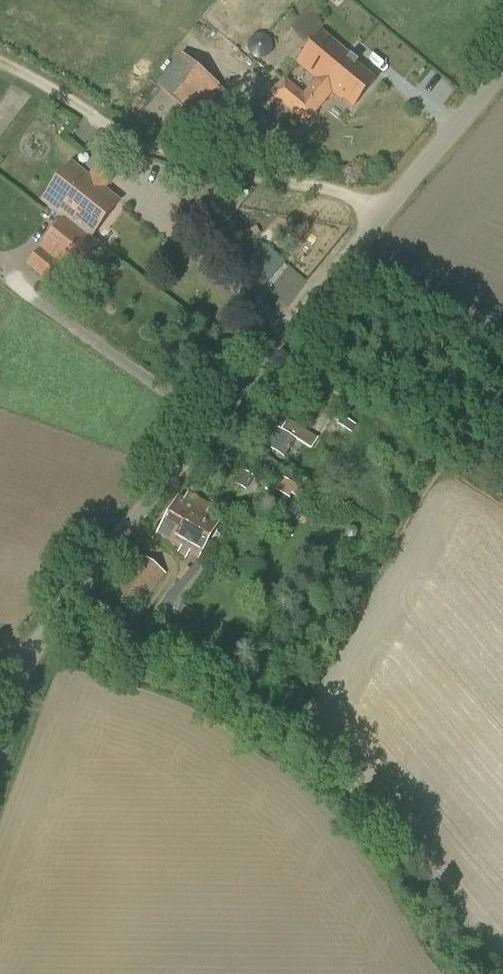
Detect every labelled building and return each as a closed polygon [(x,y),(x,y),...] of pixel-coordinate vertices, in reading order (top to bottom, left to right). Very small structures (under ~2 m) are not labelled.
[(283,77),(261,103),(280,120),(289,109),(304,122),(331,92),(340,100),(342,99),(352,107),(375,80),(356,63),(357,61),(323,31),(296,62),(315,79),(302,94),(283,77)] [(181,56),(157,85),(198,119),(222,89),(181,56)] [(274,126),(261,116),(253,125),(266,136),(274,126)] [(43,200),(65,218),(90,238),(119,201),(71,164),(43,200)] [(90,238),(65,218),(41,249),(29,265),(41,274),(53,259),(72,274),(97,243),(90,238)] [(284,263),(263,245),(243,269),(263,287),(284,263)] [(279,426),(267,445),(284,456),(296,437),(279,426)] [(240,469),(233,483),(246,490),(254,477),(240,469)] [(281,477),(273,490),(289,498),(291,494),(295,496),(300,487),(281,477)] [(157,534),(181,547),(177,554),(185,558),(188,552),(198,557),(220,518),(208,511),(211,506),(188,493),(184,501),(178,497),(157,534)] [(150,598),(149,596),(165,574),(142,556),(115,595),(136,612),(146,598),(149,600),(150,598)] [(162,607),(171,615),(176,609),(177,609),(187,596),(176,588),(166,601),(167,602),(162,607)]
